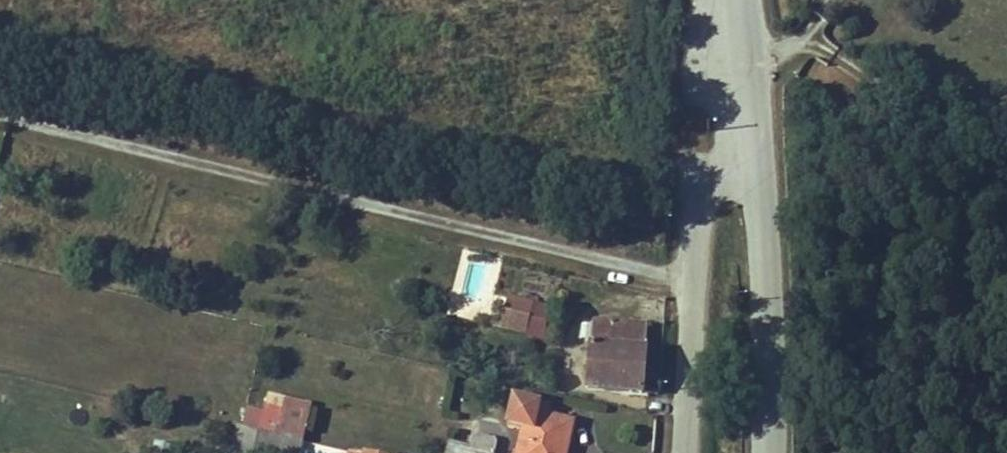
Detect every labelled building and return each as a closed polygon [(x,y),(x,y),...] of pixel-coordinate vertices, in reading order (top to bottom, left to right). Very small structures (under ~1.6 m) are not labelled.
[(509,297),(502,327),(527,333),(529,327),(534,308),(535,303),(509,297)] [(534,308),(529,327),(545,331),(550,312),(534,308)] [(644,391),(648,325),(594,321),(589,388),(644,391)] [(510,420),(527,423),(526,430),(520,452),(563,452),(565,446),(568,447),(574,422),(548,416),(550,407),(515,399),(510,420)] [(300,441),(309,404),(292,400),(283,437),(300,441)] [(509,426),(526,430),(527,423),(510,420),(509,426)] [(260,431),(255,452),(303,452),(306,442),(300,441),(283,437),(260,431)] [(465,446),(453,442),(450,452),(463,452),(465,446)]
